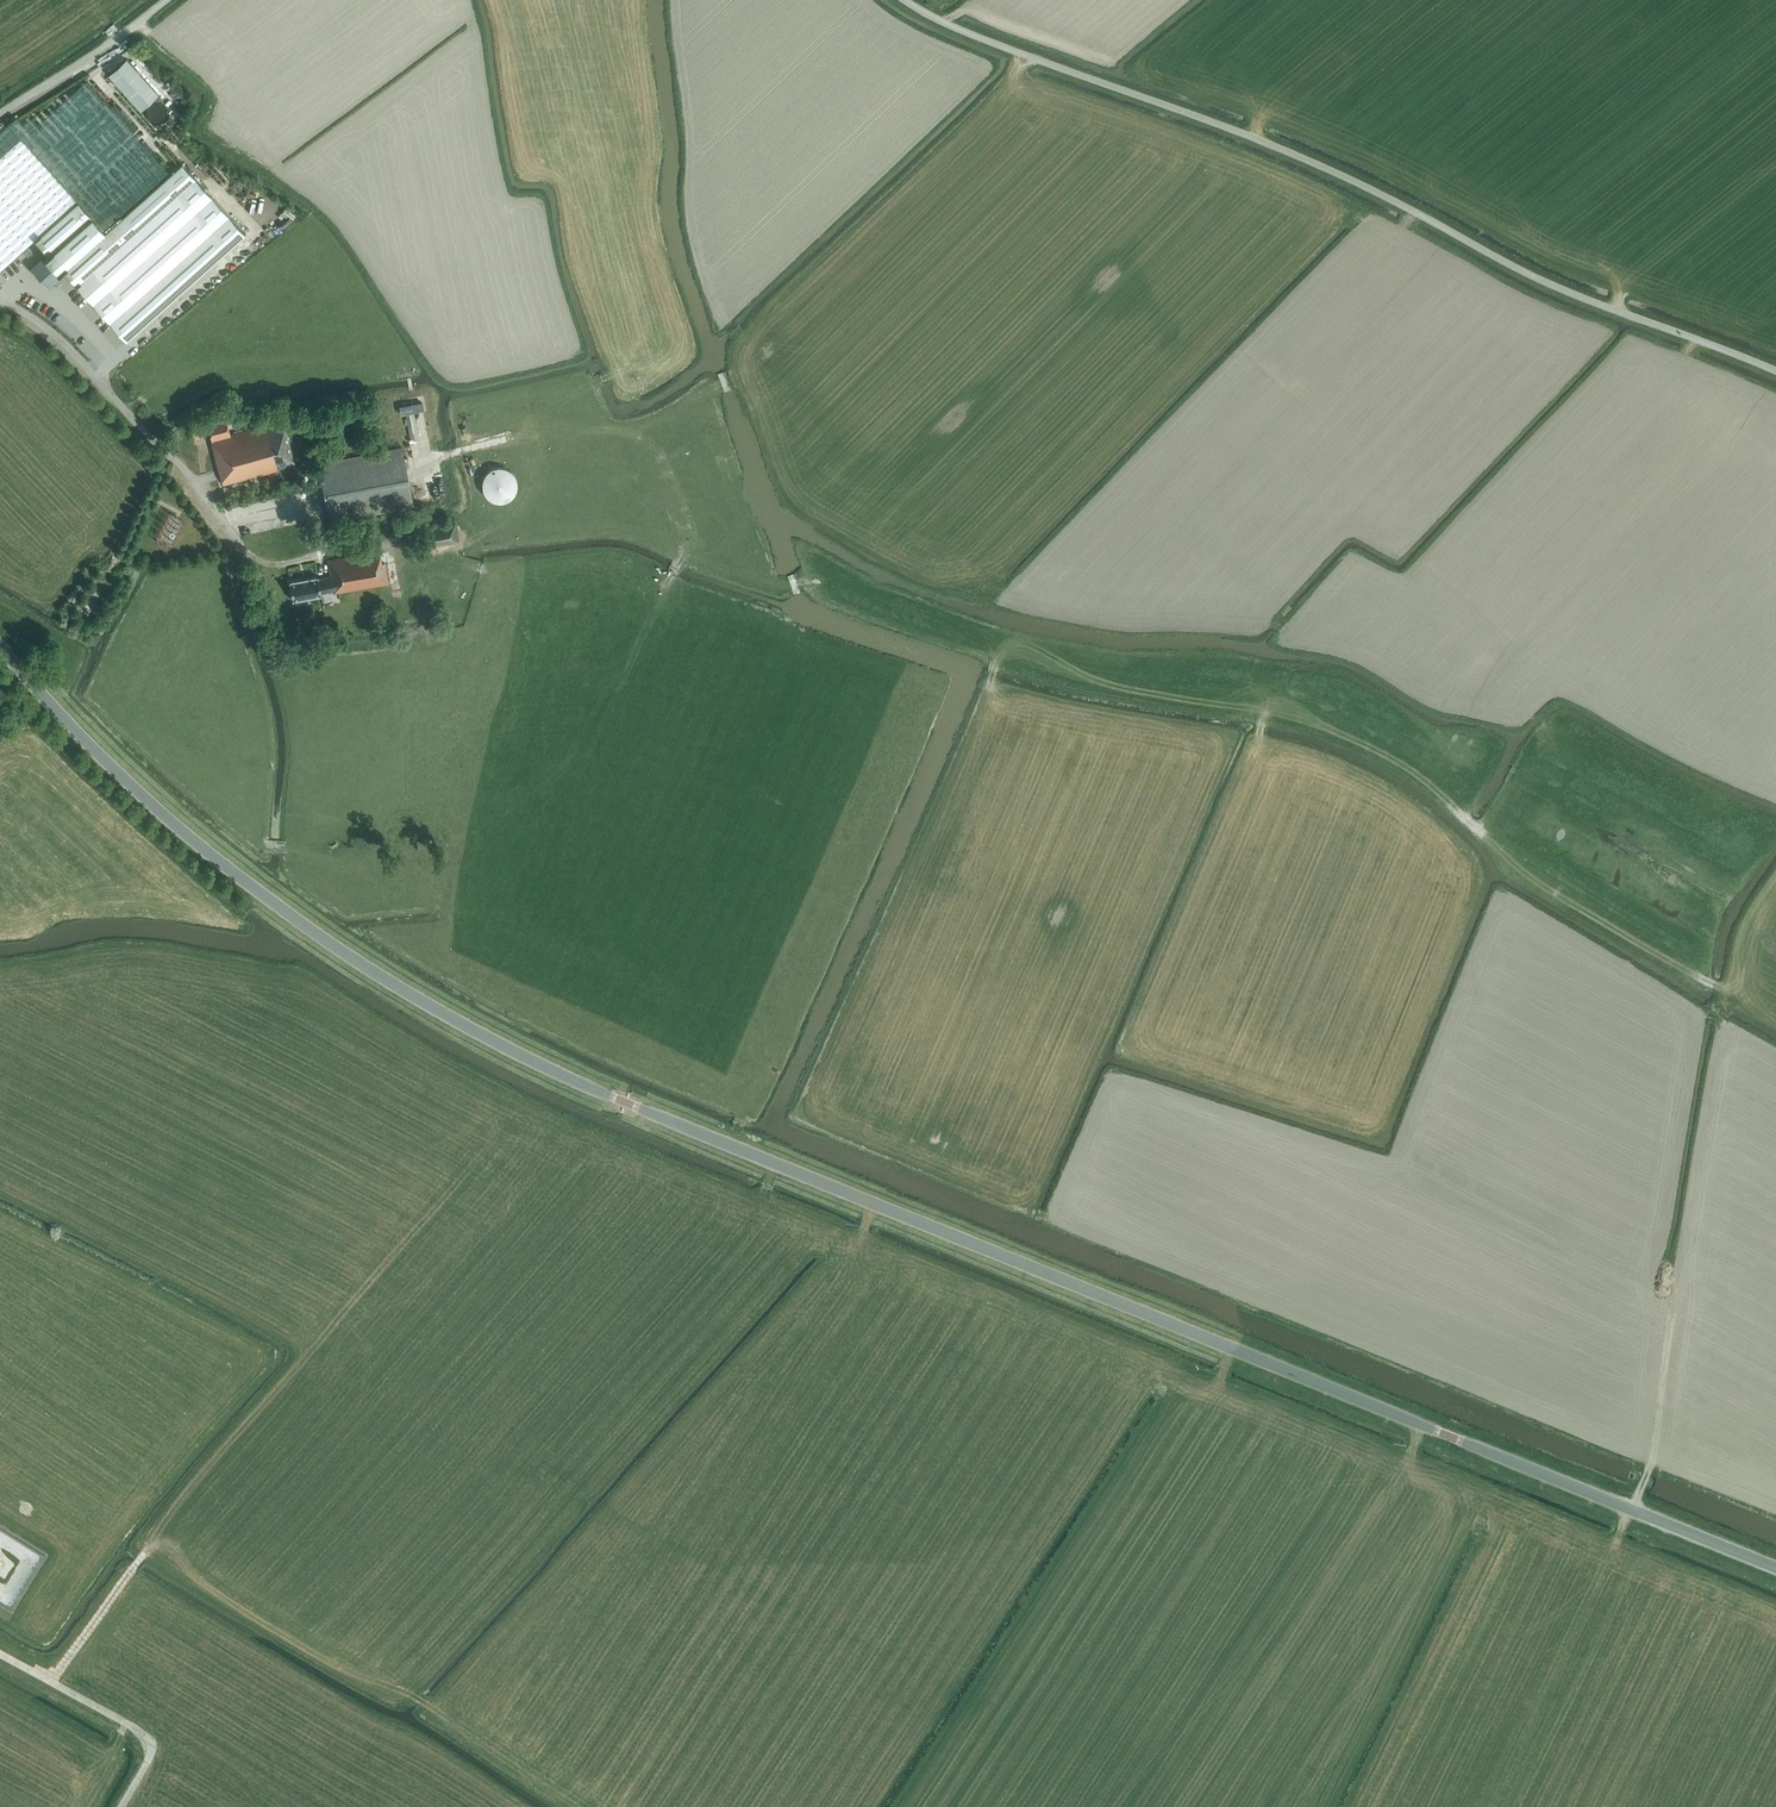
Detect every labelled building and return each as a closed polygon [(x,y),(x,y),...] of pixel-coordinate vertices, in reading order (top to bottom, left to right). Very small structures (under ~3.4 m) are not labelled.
[(126,59),(108,75),(140,110),(158,94),(126,59)] [(35,239),(49,255),(44,259),(58,274),(62,270),(126,341),(245,234),(181,164),(105,232),(21,138),(0,157),(0,270),(35,239)] [(246,191),(254,184),(247,175),(238,183),(246,191)] [(426,406),(408,407),(409,432),(427,431),(426,406)] [(226,418),(207,423),(223,484),(277,470),(276,466),(279,465),(279,467),(294,464),(284,425),(267,429),(266,425),(230,434),(226,418)] [(318,464),(330,522),(413,506),(401,448),(318,464)] [(501,467),(499,466),(497,467),(496,467),(494,467),(493,467),(490,469),(488,470),(487,471),(486,472),(485,473),(484,474),(483,476),(483,477),(482,478),(482,479),(481,480),(481,483),(481,485),(481,486),(481,487),(482,488),(482,490),(483,492),(484,494),(485,496),(487,497),(488,498),(489,499),(491,500),(493,501),(494,501),(496,502),(498,502),(500,502),(502,501),(504,501),(507,500),(509,499),(510,498),(512,496),(513,494),(514,493),(515,492),(516,490),(516,488),(516,486),(516,485),(516,484),(516,482),(516,481),(516,480),(516,479),(515,476),(514,475),(512,473),(511,471),(509,470),(508,469),(505,468),(504,467),(501,467)] [(455,523),(424,528),(427,547),(458,541),(455,523)] [(330,576),(317,579),(317,577),(289,583),(292,603),(320,598),(319,593),(333,591),(333,593),(389,583),(385,562),(382,563),(379,550),(327,559),(330,576)]
